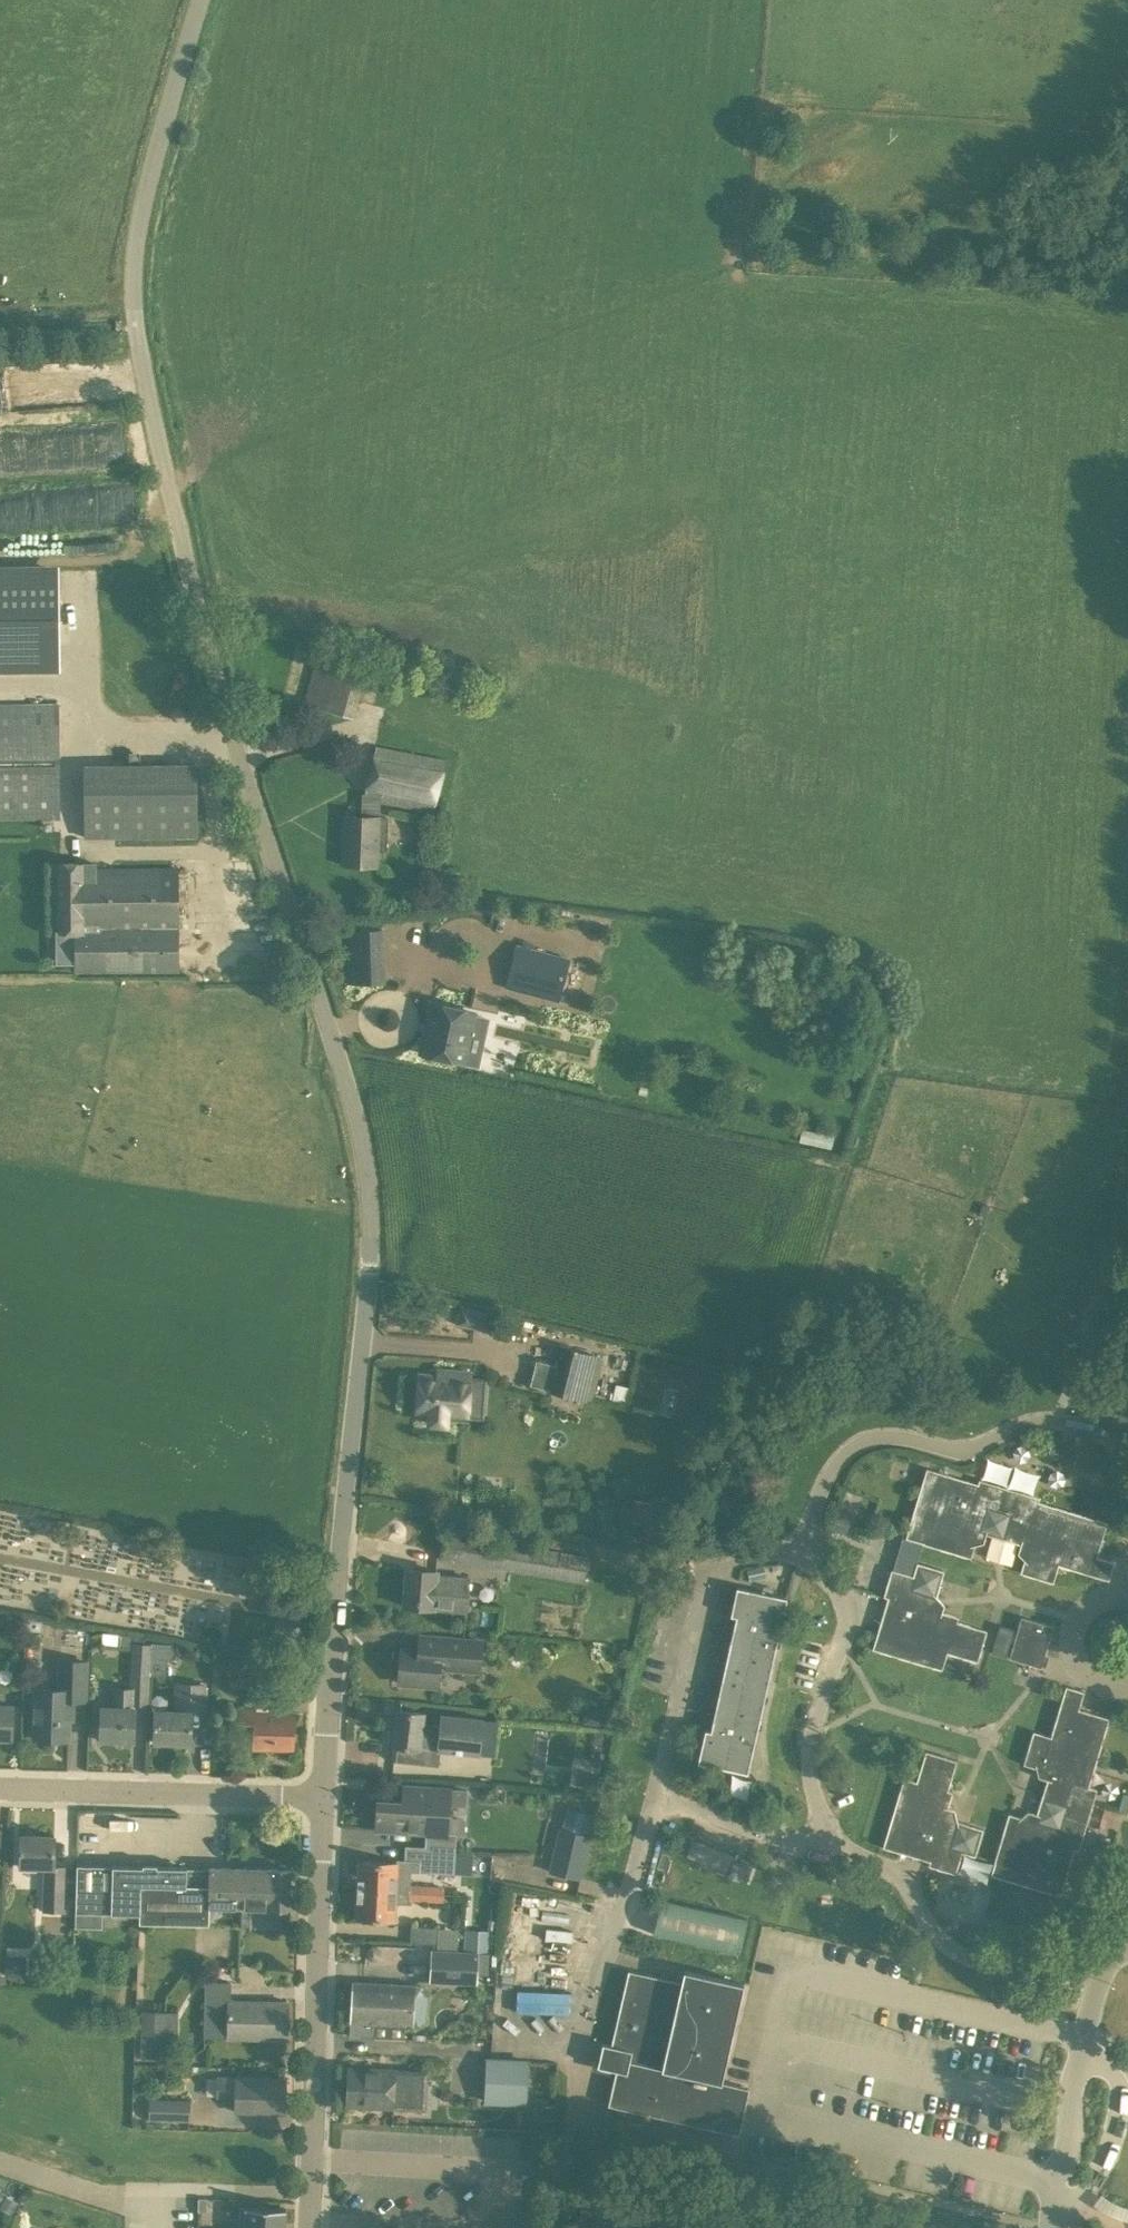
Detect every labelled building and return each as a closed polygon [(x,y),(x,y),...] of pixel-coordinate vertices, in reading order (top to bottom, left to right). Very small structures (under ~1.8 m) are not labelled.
[(56,666),(56,571),(0,572),(0,666),(56,666)] [(351,717),(365,665),(319,652),(305,704),(351,717)] [(59,817),(57,705),(0,706),(0,818),(59,817)] [(386,850),(387,817),(381,817),(381,802),(432,814),(448,759),(376,746),(365,794),(362,794),(361,816),(344,815),(342,865),(377,866),(378,850),(386,850)] [(85,837),(196,836),(195,769),(84,770),(85,837)] [(73,971),(178,970),(177,868),(81,870),(81,862),(57,862),(58,932),(72,932),(73,971)] [(383,982),(382,929),(346,930),(348,983),(383,982)] [(507,985),(525,990),(563,1000),(573,959),(519,944),(507,985)] [(424,1034),(420,1053),(463,1062),(474,1013),(431,1003),(424,1034)] [(802,1128),(799,1141),(831,1148),(835,1130),(816,1125),(815,1131),(802,1128)] [(494,1314),(461,1305),(456,1323),(473,1328),(490,1332),(494,1314)] [(595,1355),(562,1347),(551,1391),(584,1399),(595,1355)] [(449,1371),(449,1377),(419,1374),(416,1415),(429,1416),(429,1423),(446,1424),(447,1418),(462,1419),(467,1419),(470,1372),(449,1371)] [(1053,1437),(1044,1434),(1040,1447),(1049,1450),(1053,1437)] [(1086,1454),(1069,1449),(1066,1461),(1082,1466),(1086,1454)] [(978,1483),(927,1468),(906,1537),(971,1557),(975,1544),(984,1542),(986,1533),(1021,1544),(1018,1553),(1024,1559),(1021,1572),(1054,1582),(1059,1564),(1109,1579),(1115,1561),(1097,1556),(1107,1521),(1039,1501),(1040,1497),(979,1479),(978,1483)] [(653,1504),(639,1501),(636,1519),(650,1522),(653,1504)] [(851,1515),(837,1511),(831,1529),(846,1533),(851,1515)] [(589,1556),(445,1533),(443,1553),(443,1560),(505,1570),(584,1583),(589,1556)] [(983,1648),(982,1647),(987,1630),(957,1621),(959,1616),(942,1611),(945,1604),(937,1596),(944,1570),(917,1562),(913,1575),(892,1569),(884,1596),(888,1597),(873,1648),(943,1669),(948,1652),(978,1661),(979,1656),(987,1658),(990,1650),(997,1652),(1007,1619),(992,1615),(983,1648)] [(466,1610),(469,1577),(436,1574),(436,1571),(406,1569),(402,1605),(433,1608),(466,1610)] [(724,1769),(747,1774),(786,1598),(737,1587),(731,1615),(737,1616),(711,1731),(705,1729),(698,1763),(724,1769)] [(1054,1626),(1021,1616),(1009,1657),(1042,1666),(1054,1626)] [(63,1644),(91,1645),(92,1626),(63,1625),(63,1644)] [(133,1642),(145,1643),(145,1636),(121,1634),(120,1649),(132,1650),(133,1642)] [(398,1682),(437,1686),(438,1668),(461,1669),(463,1639),(420,1635),(419,1650),(401,1648),(398,1682)] [(133,1642),(132,1650),(131,1673),(149,1675),(151,1643),(145,1643),(133,1642)] [(151,1642),(151,1643),(149,1675),(166,1676),(167,1660),(172,1660),(172,1653),(173,1643),(151,1642)] [(229,1678),(249,1678),(249,1658),(229,1658),(229,1678)] [(34,1738),(69,1739),(70,1701),(88,1702),(89,1659),(57,1659),(56,1690),(35,1689),(34,1738)] [(947,1663),(944,1671),(955,1675),(958,1667),(947,1663)] [(295,1677),(282,1676),(281,1695),(294,1696),(295,1677)] [(190,1743),(191,1737),(192,1714),(206,1714),(207,1682),(174,1682),(174,1710),(154,1709),(153,1741),(188,1743),(190,1743)] [(1022,1816),(1009,1813),(995,1861),(991,1874),(1061,1895),(1075,1848),(1079,1849),(1097,1788),(1089,1786),(1109,1717),(1079,1708),(1085,1691),(1066,1685),(1051,1736),(1034,1730),(1024,1763),(1037,1767),(1039,1776),(1048,1779),(1037,1813),(1028,1810),(1022,1816)] [(102,1707),(100,1741),(134,1743),(136,1709),(134,1709),(134,1705),(135,1687),(130,1687),(113,1686),(112,1707),(102,1707)] [(12,1707),(0,1707),(0,1738),(12,1738),(12,1707)] [(252,1735),(251,1748),(293,1750),(294,1712),(276,1712),(254,1711),(254,1708),(229,1707),(228,1736),(252,1735)] [(583,1723),(600,1725),(602,1709),(585,1707),(583,1723)] [(393,1745),(419,1748),(420,1739),(438,1741),(437,1750),(480,1754),(484,1720),(441,1715),(440,1727),(422,1725),(424,1713),(402,1710),(397,1710),(395,1726),(388,1728),(386,1740),(393,1745)] [(930,1861),(929,1865),(956,1873),(963,1851),(976,1855),(984,1828),(958,1821),(955,1809),(948,1807),(953,1791),(948,1789),(957,1760),(926,1750),(917,1781),(904,1777),(883,1846),(930,1861)] [(730,1771),(726,1791),(742,1794),(744,1782),(737,1780),(739,1773),(730,1771)] [(587,1776),(586,1790),(602,1790),(602,1776),(587,1776)] [(377,1800),(375,1830),(426,1831),(425,1846),(405,1845),(405,1846),(456,1849),(457,1833),(447,1832),(449,1788),(403,1785),(402,1801),(377,1800)] [(21,1835),(20,1867),(44,1867),(43,1889),(42,1911),(65,1912),(65,1910),(74,1910),(74,1867),(54,1865),(55,1836),(21,1835)] [(710,1861),(716,1845),(695,1837),(689,1853),(710,1861)] [(588,1846),(556,1839),(546,1879),(578,1886),(580,1878),(588,1846)] [(730,1868),(736,1852),(716,1845),(710,1861),(730,1868)] [(396,1863),(359,1861),(357,1889),(444,1894),(444,1890),(443,1886),(410,1884),(411,1871),(455,1874),(456,1849),(405,1846),(404,1860),(396,1859),(396,1863)] [(206,1906),(207,1906),(240,1907),(239,1924),(253,1925),(253,1926),(288,1927),(290,1869),(264,1869),(228,1868),(76,1864),(74,1927),(101,1928),(101,1912),(139,1912),(139,1923),(141,1923),(141,1921),(196,1922),(205,1923),(206,1906)] [(443,1901),(444,1894),(357,1889),(356,1917),(394,1920),(395,1902),(408,1903),(408,1900),(443,1901)] [(655,1932),(740,1951),(747,1918),(662,1898),(655,1932)] [(981,1929),(962,1922),(957,1937),(977,1943),(981,1929)] [(437,1943),(436,1947),(455,1948),(456,1928),(411,1926),(410,1942),(437,1943)] [(466,1928),(465,1950),(478,1951),(491,1952),(492,1930),(466,1928)] [(476,1985),(478,1951),(431,1949),(429,1982),(476,1985)] [(598,2065),(617,2069),(609,2104),(739,2134),(750,2088),(722,2081),(745,1983),(685,1969),(682,1982),(629,1969),(612,2044),(603,2042),(598,2065)] [(415,1985),(353,1982),(351,2023),(350,2023),(349,2037),(401,2039),(402,2026),(413,2027),(415,1985)] [(205,1983),(204,2038),(287,2040),(288,2003),(230,2002),(230,1983),(205,1983)] [(141,2010),(140,2057),(166,2058),(167,2011),(141,2010)] [(528,2062),(528,2059),(487,2057),(487,2060),(485,2102),(526,2103),(528,2062)] [(357,2106),(394,2109),(394,2108),(412,2109),(414,2071),(397,2070),(397,2069),(349,2065),(346,2105),(357,2106)] [(237,2075),(237,2077),(217,2076),(217,2098),(236,2099),(236,2111),(284,2112),(285,2077),(237,2075)] [(149,2098),(148,2120),(190,2121),(190,2099),(149,2098)] [(542,2119),(553,2119),(554,2106),(543,2106),(542,2119)] [(11,2196),(6,2205),(3,2209),(12,2215),(20,2202),(11,2196)] [(210,2213),(210,2198),(207,2198),(198,2198),(198,2211),(198,2213),(210,2213)] [(285,2208),(279,2208),(240,2206),(239,2227),(284,2227),(285,2208)]
